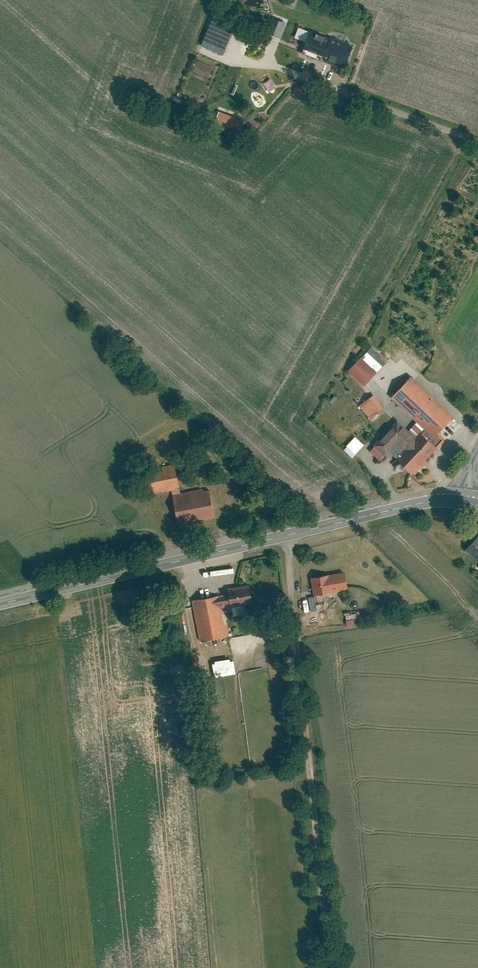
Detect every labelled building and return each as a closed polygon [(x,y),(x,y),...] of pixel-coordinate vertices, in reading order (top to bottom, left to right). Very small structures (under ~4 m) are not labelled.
[(239,22),(218,14),(207,40),(228,49),(239,22)] [(288,22),(275,17),(269,32),(282,37),(288,22)] [(355,45),(313,30),(306,51),(348,66),(355,45)] [(246,121),(222,112),(217,127),(241,135),(246,121)] [(369,351),(350,370),(366,386),(385,366),(369,351)] [(401,421),(372,450),(382,460),(392,451),(414,473),(448,439),(440,432),(456,416),(414,375),(393,396),(419,421),(410,430),(401,421)] [(364,402),(361,405),(372,419),(387,408),(374,391),(362,399),(364,402)] [(345,449),(354,458),(367,444),(358,436),(345,449)] [(177,464),(153,469),(157,493),(182,488),(177,464)] [(211,488),(176,496),(183,525),(218,516),(211,488)] [(468,549),(477,559),(477,539),(468,549)] [(347,572),(314,578),(317,595),(350,590),(347,572)] [(252,585),(231,588),(232,595),(234,606),(255,603),(252,585)] [(196,599),(202,639),(230,635),(225,608),(223,597),(223,595),(196,599)] [(225,608),(234,606),(232,595),(223,597),(225,608)] [(345,627),(354,626),(353,620),(359,619),(359,613),(344,614),(345,627)] [(235,675),(233,660),(210,662),(212,677),(235,675)]
